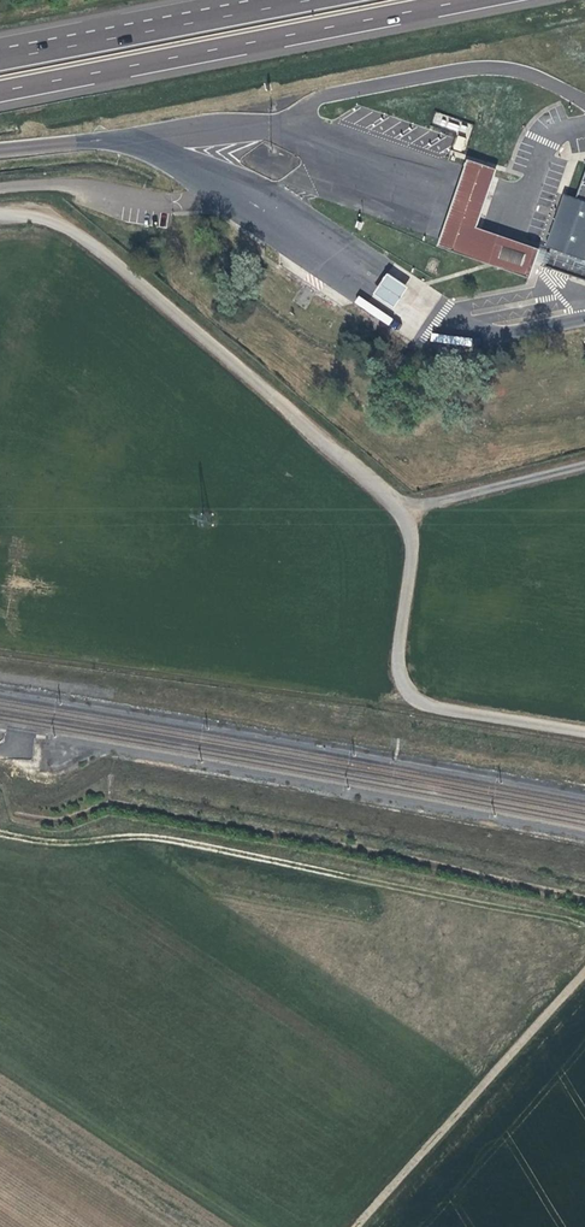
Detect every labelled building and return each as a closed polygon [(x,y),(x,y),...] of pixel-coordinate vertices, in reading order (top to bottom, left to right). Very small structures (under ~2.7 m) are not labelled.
[(456,136),(454,149),(463,150),(464,137),(456,136)] [(499,171),(470,161),(440,248),(528,279),(533,281),(542,251),(479,230),(499,171)] [(577,200),(571,197),(566,212),(560,211),(556,222),(561,224),(552,251),(546,267),(584,281),(584,178),(577,200)] [(566,212),(571,197),(565,196),(560,211),(566,212)] [(547,248),(552,251),(561,224),(556,222),(547,248)] [(410,289),(391,276),(377,296),(397,310),(410,289)]
